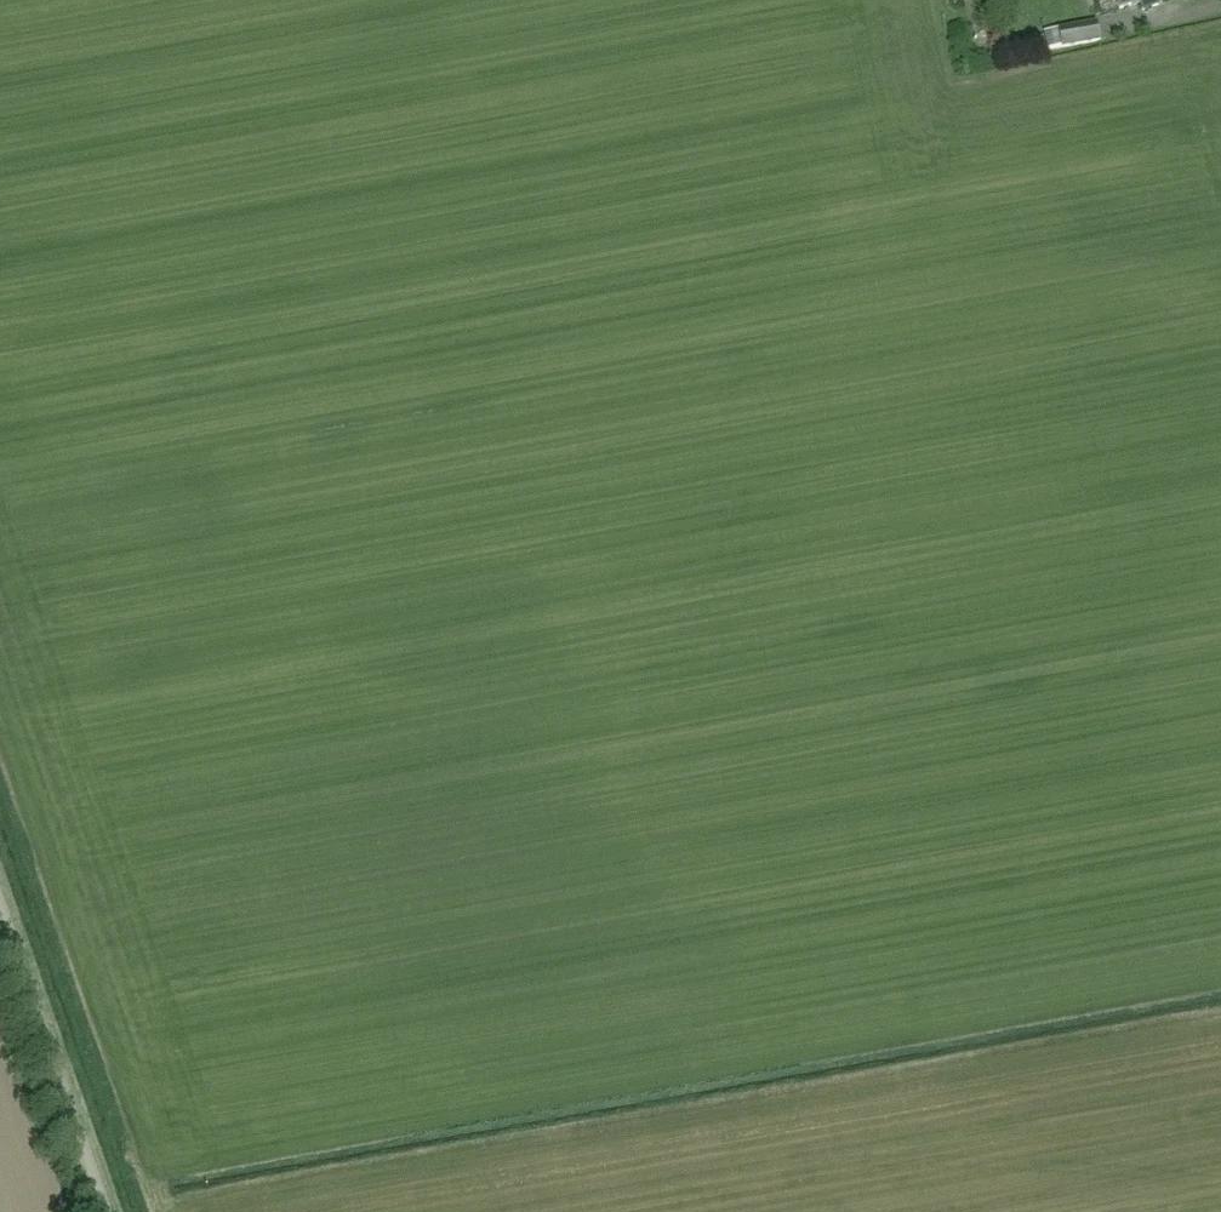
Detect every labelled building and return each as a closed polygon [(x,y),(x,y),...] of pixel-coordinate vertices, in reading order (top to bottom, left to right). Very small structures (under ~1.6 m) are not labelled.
[(1121,7),(1141,0),(1144,9),(1160,4),(1159,0),(1118,0),(1121,7)] [(1100,42),(1097,22),(1059,29),(1059,30),(1062,48),(1062,49),(1100,42)] [(1062,48),(1059,30),(1045,33),(1048,50),(1062,48)]
